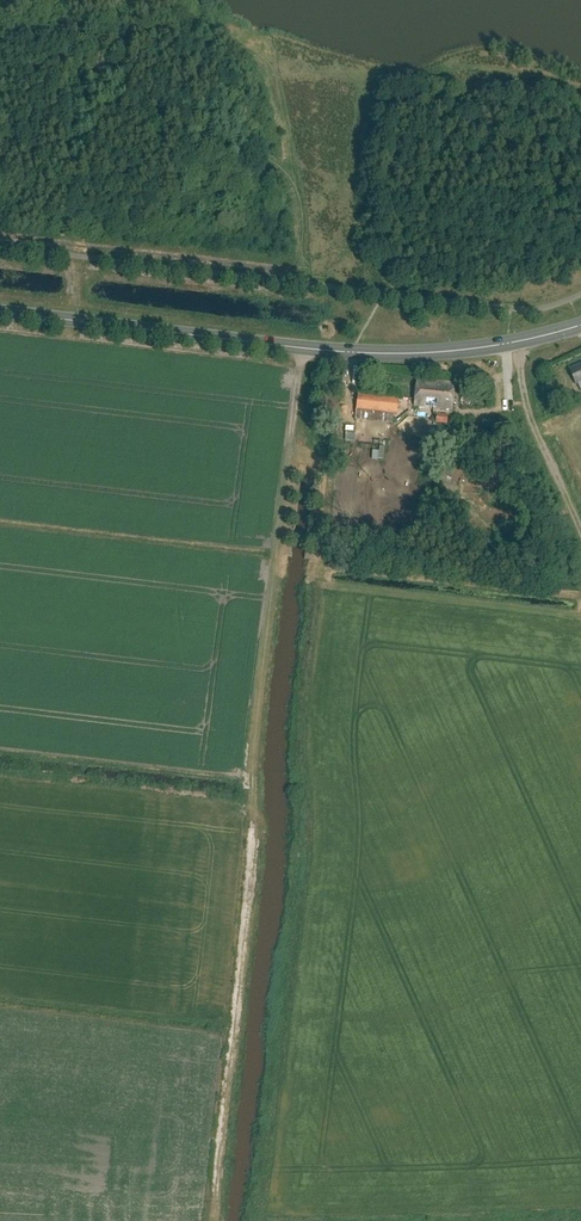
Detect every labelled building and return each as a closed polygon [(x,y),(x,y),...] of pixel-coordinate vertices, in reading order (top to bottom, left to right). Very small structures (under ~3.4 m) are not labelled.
[(570,369),(577,384),(580,382),(580,363),(570,369)] [(454,383),(418,380),(415,406),(452,409),(454,383)] [(398,397),(359,394),(356,420),(392,423),(393,413),(397,413),(398,397)] [(447,415),(437,414),(436,422),(447,423),(447,415)]
